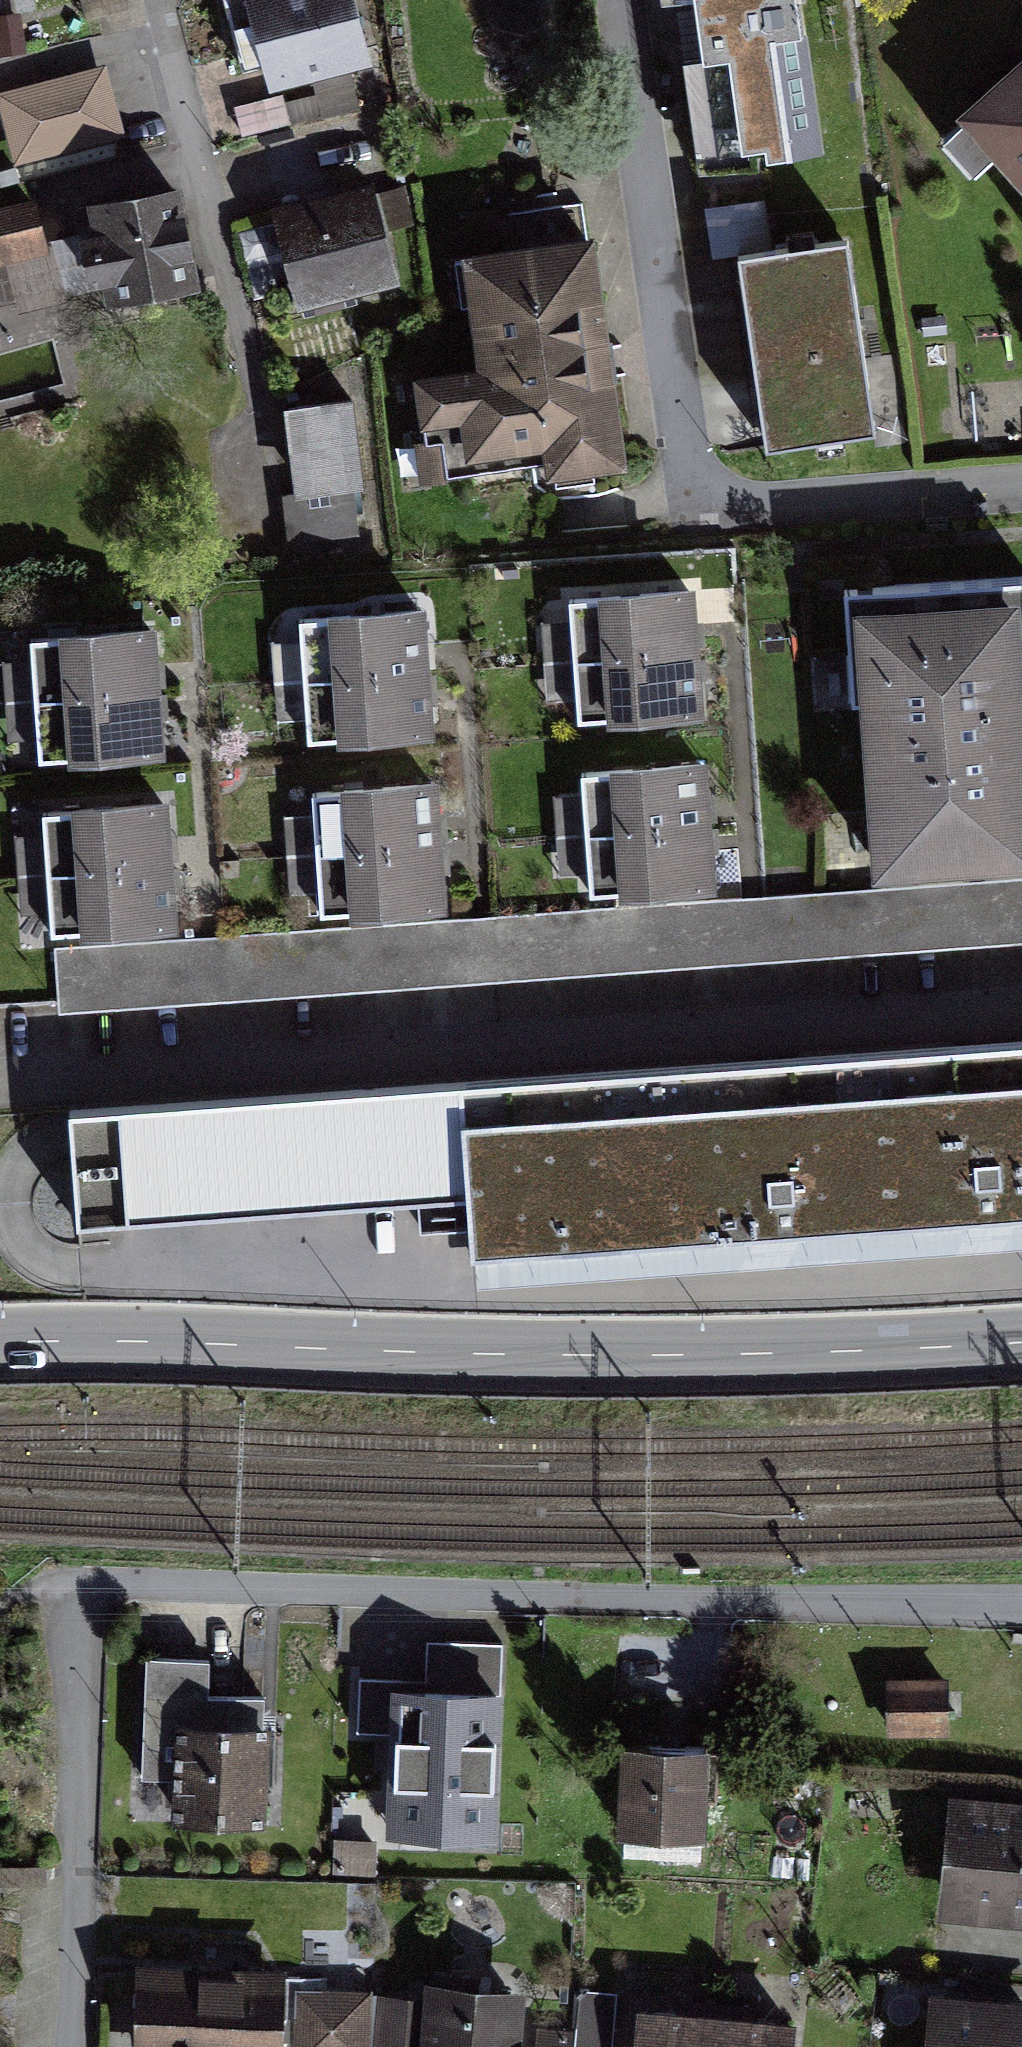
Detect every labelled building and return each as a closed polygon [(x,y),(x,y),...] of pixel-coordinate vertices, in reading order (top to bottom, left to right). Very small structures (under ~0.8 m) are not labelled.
[(256,92),(378,66),(364,0),(237,0),(256,92)] [(696,154),(811,138),(791,0),(674,0),(696,154)] [(123,134),(104,60),(1,86),(19,160),(123,134)] [(975,128),(1021,180),(1021,86),(975,128)] [(189,169),(82,192),(106,303),(213,281),(189,169)] [(377,176),(268,203),(294,305),(402,278),(377,176)] [(760,248),(757,196),(711,199),(714,250),(760,248)] [(0,208),(0,300),(62,284),(40,198),(0,208)] [(598,236),(468,253),(482,360),(410,369),(418,431),(455,426),(459,456),(552,443),(556,471),(628,461),(598,236)] [(847,240),(739,253),(762,438),(870,425),(847,240)] [(361,483),(352,397),(295,403),(304,481),(283,484),(289,537),(352,530),(347,484),(361,483)] [(863,612),(883,901),(1021,891),(1021,601),(863,612)] [(586,615),(591,681),(710,672),(709,650),(705,607),(586,615)] [(315,636),(320,702),(440,693),(439,668),(436,628),(315,636)] [(303,637),(267,639),(270,690),(307,687),(303,637)] [(43,654),(48,719),(167,711),(165,685),(162,646),(43,654)] [(713,708),(710,672),(591,681),(596,746),(715,738),(713,708)] [(443,725),(440,693),(320,702),(325,767),(445,759),(443,725)] [(170,750),(167,711),(48,719),(53,785),(172,776),(170,750)] [(599,789),(604,855),(722,846),(719,812),(717,781),(599,789)] [(332,876),(454,867),(451,832),(449,804),(328,813),(332,876)] [(60,895),(183,886),(181,854),(178,822),(56,831),(60,895)] [(560,862),(589,861),(588,824),(559,825),(560,862)] [(724,876),(722,846),(604,855),(608,920),(726,912),(724,876)] [(456,898),(454,867),(332,876),(337,939),(458,931),(456,898)] [(185,917),(183,886),(60,895),(65,959),(187,950),(185,917)] [(883,901),(750,910),(726,912),(608,920),(480,929),(458,931),(337,939),(211,948),(187,950),(65,959),(69,1022),(217,1012),(484,993),(753,974),(1021,955),(1021,891),(883,901)] [(546,1164),(541,1095),(952,1065),(1021,1060),(1021,1028),(138,1092),(146,1193),(546,1164)] [(952,1065),(961,1201),(1021,1196),(1021,1060),(952,1065)] [(961,1201),(952,1065),(541,1095),(546,1164),(549,1229),(816,1211),(961,1201)] [(889,1738),(950,1739),(951,1680),(890,1679),(889,1738)] [(501,1712),(416,1709),(410,1841),(495,1844),(501,1712)] [(282,1750),(192,1744),(186,1833),(276,1839),(282,1750)] [(721,1768),(628,1764),(624,1849),(717,1853),(721,1768)] [(962,1814),(954,1923),(1021,1928),(1021,1818),(962,1814)] [(336,1870),(377,1872),(379,1834),(338,1831),(336,1870)] [(158,1981),(151,2046),(370,2046),(374,2004),(158,1981)] [(386,2003),(381,2046),(520,2046),(523,2018),(386,2003)] [(947,2007),(944,2046),(1021,2046),(1021,2013),(947,2007)] [(637,2012),(634,2046),(795,2046),(797,2026),(637,2012)]
